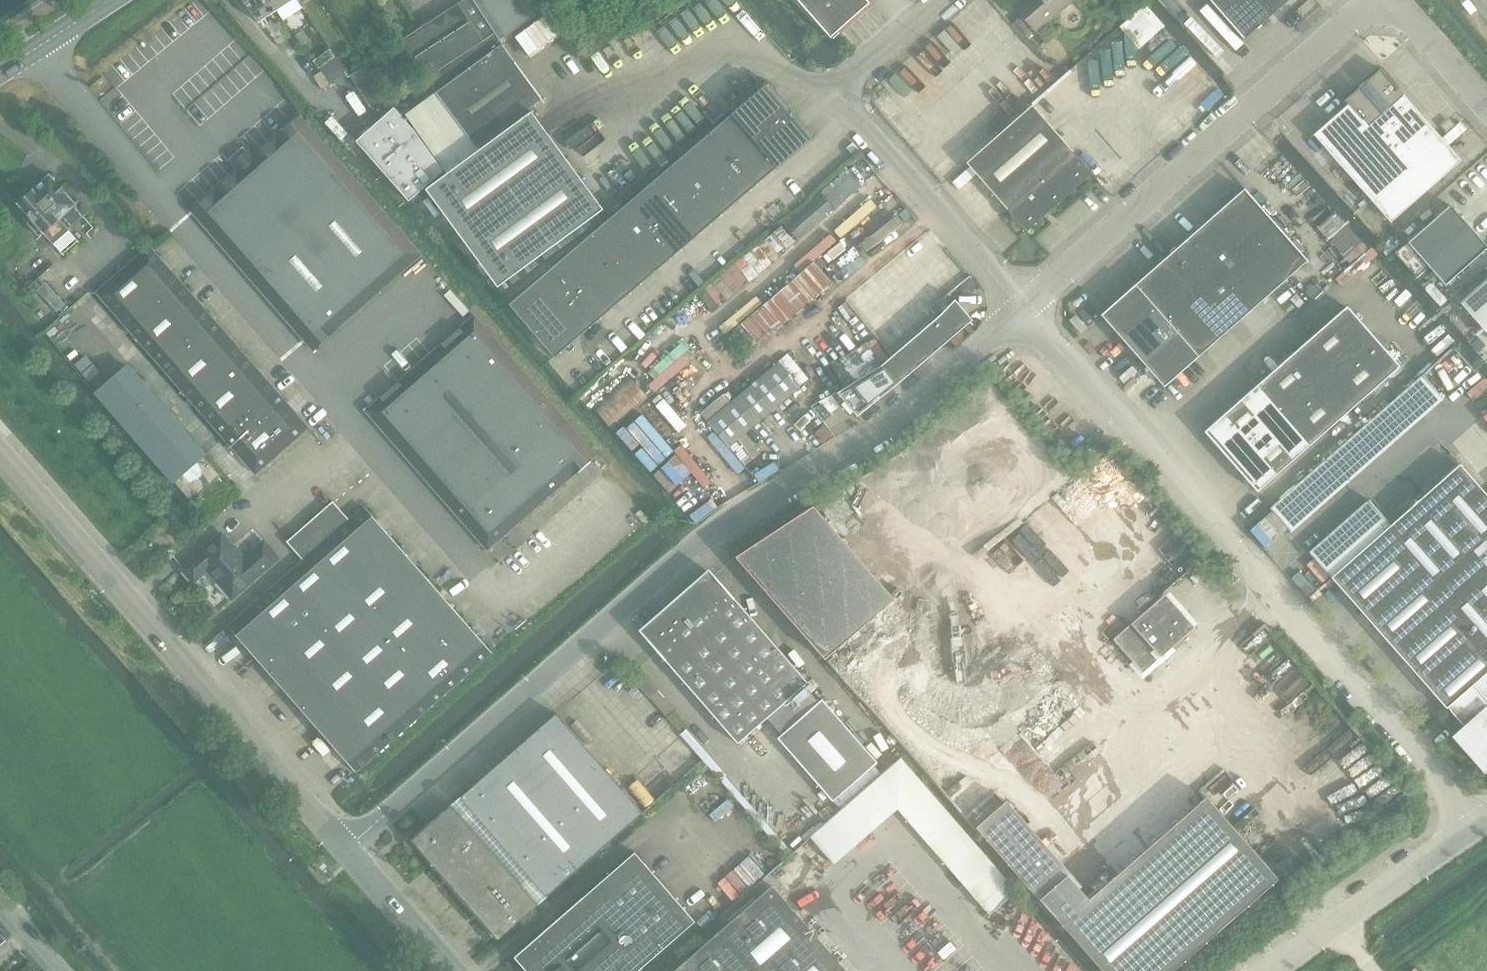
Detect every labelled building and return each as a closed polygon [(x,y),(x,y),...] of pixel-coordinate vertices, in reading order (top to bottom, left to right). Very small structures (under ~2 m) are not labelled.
[(241,1),(251,15),(257,23),(276,10),(269,0),(241,0),(241,1)] [(276,10),(276,11),(293,0),(269,0),(276,10)] [(501,46),(498,41),(535,17),(524,0),(463,0),(458,3),(482,40),(426,78),(436,94),(476,147),(540,99),(501,46)] [(829,38),(868,3),(866,0),(797,0),(829,38)] [(1072,0),(1021,0),(1013,7),(1021,16),(1011,25),(1033,50),(1044,41),(1036,32),(1072,0)] [(1288,0),(1208,0),(1243,40),(1288,0)] [(401,40),(426,78),(482,40),(458,3),(401,40)] [(322,89),(345,72),(335,58),(319,69),(321,72),(313,77),(322,89)] [(1460,160),(1397,89),(1380,69),(1344,100),(1347,104),(1313,135),(1390,222),(1460,160)] [(390,97),(374,73),(356,86),(372,109),(390,97)] [(754,140),(790,109),(768,83),(765,85),(764,85),(731,113),(754,140)] [(1092,174),(1079,159),(1072,151),(1032,105),(966,163),(1007,209),(1026,231),(1092,174)] [(393,108),(375,125),(426,185),(442,171),(414,132),(393,108)] [(810,138),(813,135),(790,109),(754,140),(777,167),(811,139),(810,138)] [(602,209),(530,112),(426,189),(497,286),(602,209)] [(777,167),(754,140),(731,113),(730,114),(731,114),(711,131),(757,184),(776,167),(776,168),(777,167)] [(419,255),(299,116),(253,156),(247,150),(231,164),(236,170),(190,210),(311,349),(419,255)] [(426,185),(375,125),(356,142),(408,202),(426,185)] [(757,184),(711,131),(691,148),(736,201),(757,184)] [(736,201),(691,148),(671,166),(716,219),(736,201)] [(716,219),(671,166),(651,183),(696,236),(716,219)] [(796,240),(860,185),(847,169),(783,225),(796,240)] [(83,216),(74,206),(75,205),(64,192),(65,191),(58,183),(57,184),(49,174),(30,191),(27,189),(24,188),(17,195),(17,198),(19,201),(16,203),(30,218),(27,221),(27,223),(37,236),(40,236),(43,233),(52,243),(83,216)] [(696,236),(651,183),(630,200),(676,253),(696,236)] [(1275,225),(1244,189),(1226,204),(1257,240),(1275,225)] [(676,253),(630,200),(610,218),(656,270),(676,253)] [(1257,240),(1226,204),(1208,220),(1239,256),(1257,240)] [(1486,248),(1449,205),(1407,242),(1444,285),(1486,248)] [(656,270),(610,218),(590,235),(635,288),(656,270)] [(1239,256),(1208,220),(1190,236),(1221,272),(1239,256)] [(1307,260),(1275,225),(1257,240),(1289,276),(1307,260)] [(635,288),(590,235),(570,252),(615,305),(635,288)] [(1221,272),(1190,236),(1172,252),(1203,288),(1221,272)] [(1289,276),(1257,240),(1239,256),(1271,292),(1289,276)] [(142,319),(182,284),(149,246),(96,292),(131,333),(144,321),(142,319)] [(615,305),(570,252),(549,270),(595,322),(615,305)] [(914,324),(963,288),(971,281),(947,252),(891,296),(874,277),(846,298),(888,353),(919,329),(914,324)] [(1203,288),(1172,252),(1154,268),(1185,304),(1203,288)] [(1271,292),(1239,256),(1221,272),(1253,308),(1271,292)] [(757,343),(829,281),(812,261),(740,323),(757,343)] [(1185,304),(1154,268),(1136,284),(1157,308),(1167,320),(1185,304)] [(595,322),(549,270),(529,287),(575,340),(595,322)] [(1253,308),(1221,272),(1203,288),(1235,324),(1253,308)] [(1486,322),(1486,282),(1462,304),(1482,326),(1486,322)] [(308,428),(182,284),(142,319),(144,321),(131,333),(255,474),(308,428)] [(1121,339),(1157,308),(1136,284),(1100,315),(1121,339)] [(575,340),(529,287),(508,305),(554,358),(575,340)] [(1235,324),(1203,288),(1185,304),(1217,340),(1235,324)] [(913,337),(929,356),(972,320),(954,299),(939,315),(913,337)] [(1217,340),(1185,304),(1167,320),(1178,332),(1199,356),(1217,340)] [(1256,491),(1399,366),(1346,307),(1204,431),(1256,491)] [(1142,363),(1178,332),(1167,320),(1157,308),(1121,339),(1142,363)] [(596,455),(474,315),(365,410),(487,550),(596,455)] [(1163,387),(1199,356),(1178,332),(1142,363),(1163,387)] [(913,337),(896,351),(913,370),(929,356),(913,337)] [(913,370),(896,351),(880,366),(896,385),(913,370)] [(798,387),(777,362),(707,421),(728,447),(798,387)] [(896,385),(880,366),(836,393),(857,416),(893,387),(896,385)] [(128,369),(98,396),(174,483),(190,501),(219,476),(203,457),(204,456),(128,369)] [(591,407),(613,431),(649,398),(627,374),(591,407)] [(1443,398),(1422,374),(1269,508),(1290,532),(1335,493),(1443,398)] [(1459,464),(1390,524),(1330,577),(1445,708),(1447,707),(1446,706),(1486,670),(1486,496),(1459,464)] [(491,652),(465,623),(448,603),(438,591),(364,506),(349,519),(332,500),(286,541),(303,560),(227,626),(355,772),(491,652)] [(1369,500),(1309,553),(1330,577),(1390,524),(1369,500)] [(893,599),(873,577),(813,507),(737,558),(826,659),(893,599)] [(232,598),(277,558),(263,541),(243,558),(221,533),(218,536),(216,534),(215,535),(217,537),(212,541),(211,541),(210,541),(211,542),(181,569),(183,571),(181,573),(188,582),(190,580),(193,582),(207,570),(217,582),(214,585),(226,599),(229,596),(232,598)] [(818,701),(804,685),(807,682),(761,629),(713,575),(644,636),(737,743),(766,717),(781,734),(777,738),(832,801),(877,762),(821,698),(818,701)] [(1143,672),(1195,625),(1166,593),(1114,641),(1143,672)] [(1446,706),(1447,707),(1464,727),(1454,736),(1483,769),(1486,766),(1486,670),(1446,706)] [(645,676),(636,684),(648,698),(657,690),(645,676)] [(497,939),(642,812),(608,774),(555,713),(411,840),(497,939)] [(1275,880),(1277,879),(1206,797),(1088,900),(1078,888),(1082,885),(1007,799),(976,826),(1054,916),(1103,970),(1170,970),(1275,880)] [(1409,820),(1402,812),(1394,819),(1401,827),(1409,820)] [(694,921),(633,851),(573,905),(513,957),(525,970),(636,970),(694,921)] [(771,885),(673,970),(846,970),(771,885)]
